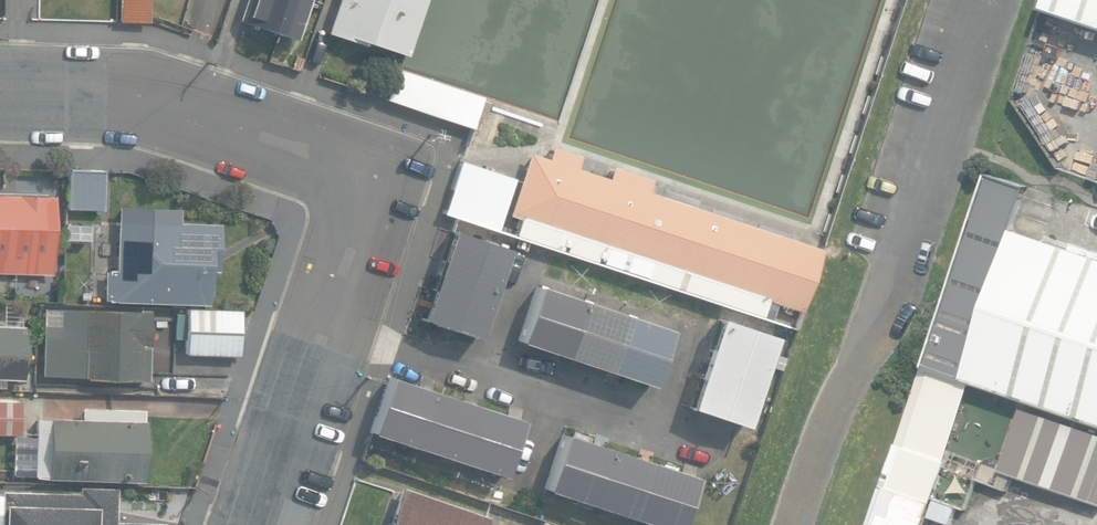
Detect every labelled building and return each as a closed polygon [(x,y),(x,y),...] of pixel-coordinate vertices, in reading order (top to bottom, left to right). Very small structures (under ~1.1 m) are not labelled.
[(150,21),(150,0),(120,0),(120,21),(150,21)] [(299,40),(313,0),(247,0),(241,20),(299,40)] [(400,52),(418,0),(335,0),(325,30),(352,39),(353,36),(400,52)] [(1043,7),(1096,25),(1096,0),(1046,0),(1043,7)] [(384,98),(470,127),(481,95),(395,67),(384,98)] [(516,235),(773,320),(778,303),(803,311),(823,249),(816,247),(531,153),(510,215),(522,218),(516,235)] [(444,213),(497,230),(514,179),(461,161),(444,213)] [(102,212),(104,171),(65,170),(63,211),(102,212)] [(1014,230),(1029,186),(989,173),(871,524),(925,524),(973,383),(1022,400),(1001,471),(1096,504),(1096,257),(1014,230)] [(49,274),(51,196),(0,194),(0,272),(49,274)] [(105,300),(210,303),(210,295),(212,295),(213,270),(220,270),(221,223),(180,222),(180,218),(173,217),(173,215),(146,215),(146,217),(119,217),(118,270),(106,270),(105,300)] [(423,318),(480,337),(509,248),(453,230),(423,318)] [(521,341),(653,385),(671,329),(539,286),(521,341)] [(148,379),(150,310),(45,308),(43,377),(148,379)] [(185,354),(240,356),(241,310),(187,309),(185,354)] [(691,407),(747,425),(776,337),(720,318),(691,407)] [(669,361),(692,368),(705,327),(682,320),(669,361)] [(22,379),(24,327),(0,326),(0,379),(22,379)] [(372,432),(504,474),(522,419),(390,376),(372,432)] [(21,401),(0,401),(0,434),(20,434),(21,401)] [(50,476),(143,482),(147,421),(144,421),(144,410),(83,406),(82,418),(51,417),(50,420),(48,419),(39,419),(35,475),(48,477),(49,478),(50,478),(50,476)] [(656,524),(682,524),(697,476),(564,434),(546,490),(656,524)] [(116,488),(79,487),(79,492),(2,490),(2,494),(0,494),(0,524),(164,524),(164,523),(115,522),(116,488)] [(390,524),(486,524),(489,516),(403,487),(390,524)]
